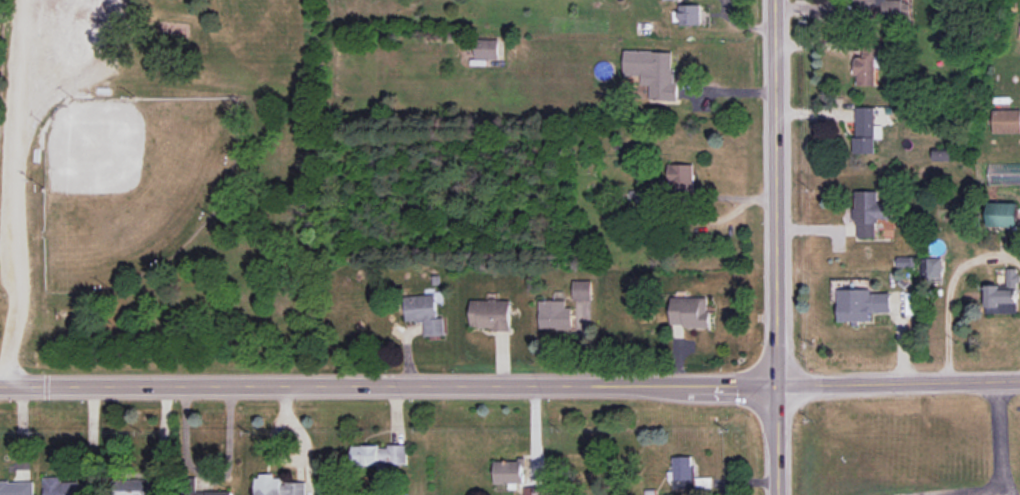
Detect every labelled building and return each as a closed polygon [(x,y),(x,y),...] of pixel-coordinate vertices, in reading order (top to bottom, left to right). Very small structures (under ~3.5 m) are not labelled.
[(700,4),(678,5),(679,25),(701,24),(700,4)] [(498,59),(498,39),(475,39),(475,58),(498,59)] [(875,85),(875,65),(880,65),(880,44),(863,44),(863,57),(855,57),(855,85),(875,85)] [(673,52),(624,50),(624,75),(642,75),(642,84),(650,84),(650,101),(678,101),(678,81),(673,81),(673,52)] [(874,107),(854,107),(856,154),(875,153),(874,135),(875,135),(874,107)] [(1019,133),(1019,109),(993,109),(993,133),(1019,133)] [(951,160),(951,150),(933,151),(933,161),(951,160)] [(694,190),(694,164),(668,164),(668,190),(694,190)] [(854,191),(854,221),(857,221),(857,237),(876,237),(876,218),(889,218),(889,203),(877,202),(877,191),(854,191)] [(993,227),(1018,227),(1019,203),(994,202),(993,227)] [(942,257),(922,258),(922,281),(942,281),(942,257)] [(986,313),(1018,313),(1018,268),(1006,268),(1006,285),(986,285),(986,313)] [(592,299),(591,280),(572,280),(573,300),(592,299)] [(890,312),(890,292),(872,293),(872,289),(839,289),(839,321),(871,321),(871,312),(890,312)] [(444,335),(444,317),(437,318),(436,294),(404,295),(405,321),(423,321),(424,336),(444,335)] [(709,327),(709,297),(671,297),(672,327),(709,327)] [(470,328),(510,329),(510,300),(471,300),(470,328)] [(565,300),(539,301),(540,330),(572,329),(572,307),(566,307),(565,300)] [(406,445),(351,446),(352,465),(378,465),(378,472),(389,472),(389,465),(407,464),(406,445)] [(673,490),(692,490),(692,456),(672,456),(673,490)] [(494,483),(523,484),(524,460),(494,460),(494,483)] [(306,482),(281,482),(281,475),(254,475),(254,494),(306,494),(306,482)] [(62,482),(62,477),(44,477),(45,494),(79,494),(79,482),(62,482)] [(160,479),(115,480),(115,494),(161,494),(160,479)] [(0,481),(0,494),(35,494),(35,480),(0,481)] [(543,487),(524,487),(524,494),(543,494),(543,487)]
